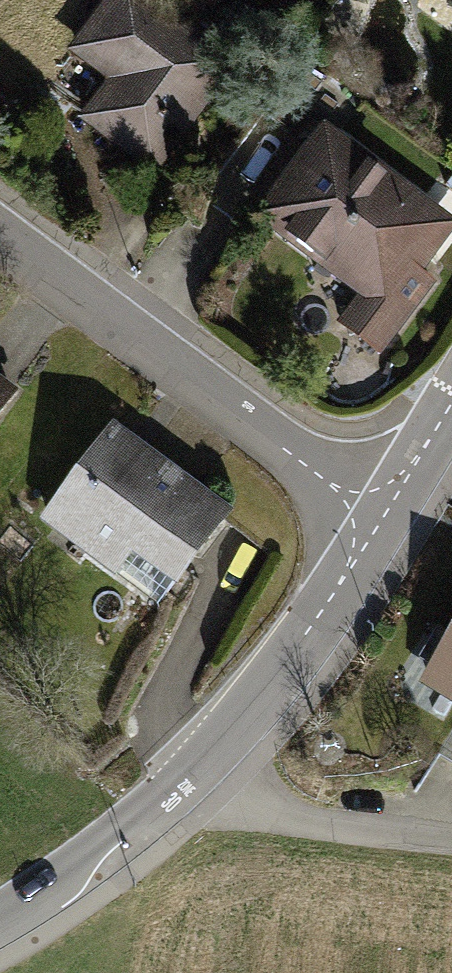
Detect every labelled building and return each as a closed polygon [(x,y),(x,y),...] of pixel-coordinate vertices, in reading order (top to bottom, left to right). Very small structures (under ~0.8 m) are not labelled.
[(164,0),(101,0),(61,55),(101,83),(72,124),(156,185),(246,58),(164,0)] [(428,13),(451,31),(451,0),(438,0),(428,13)] [(379,366),(425,311),(404,294),(451,236),(451,222),(328,121),(251,215),(327,277),(305,304),(379,366)] [(232,515),(114,428),(43,523),(122,581),(140,557),(180,586),(232,515)] [(423,693),(451,710),(451,646),(423,693)]
